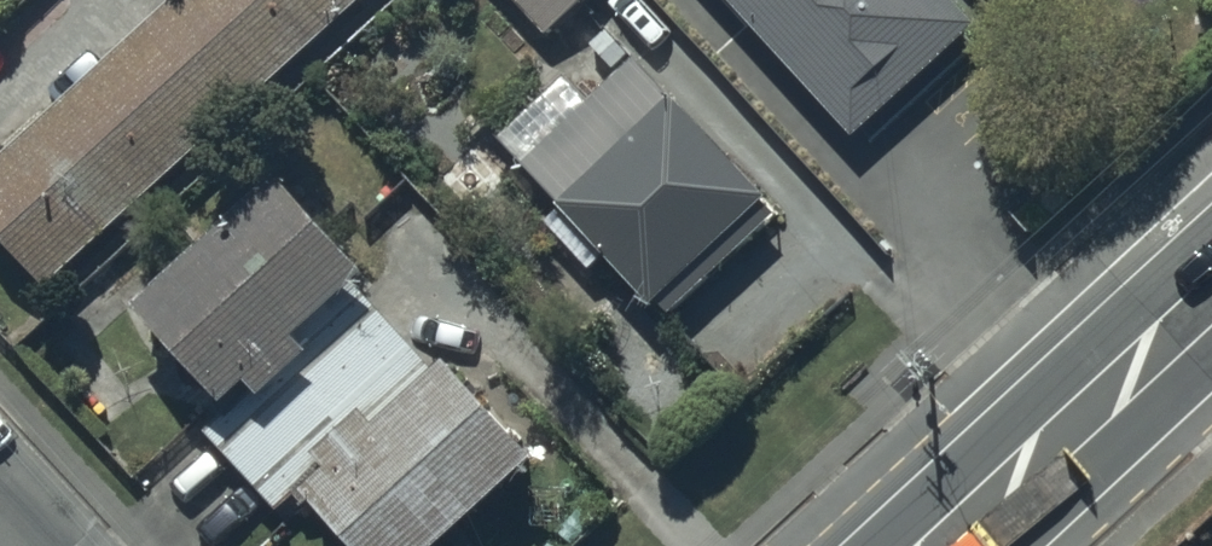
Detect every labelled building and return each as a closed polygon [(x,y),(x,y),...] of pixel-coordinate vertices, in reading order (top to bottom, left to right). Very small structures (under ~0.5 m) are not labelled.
[(0,143),(0,220),(46,271),(346,0),(159,0),(0,143)] [(547,22),(570,0),(526,0),(547,22)] [(855,123),(948,36),(938,25),(958,6),(952,0),(738,0),(855,123)] [(764,176),(634,46),(629,51),(604,25),(591,39),(615,62),(586,90),(566,70),(508,129),(532,153),(527,158),(674,305),(776,202),(757,183),(764,176)] [(262,375),(312,329),(296,311),(364,248),(276,153),(136,282),(227,380),(248,361),(262,375)] [(262,375),(210,423),(280,499),(294,486),(305,499),(322,484),(380,545),(411,545),(535,432),(447,336),(427,354),(362,284),(312,329),(262,375)]
